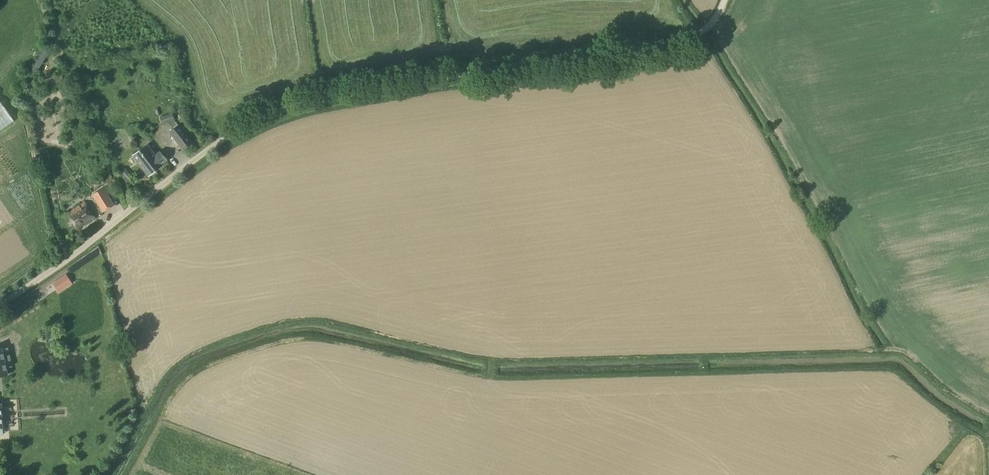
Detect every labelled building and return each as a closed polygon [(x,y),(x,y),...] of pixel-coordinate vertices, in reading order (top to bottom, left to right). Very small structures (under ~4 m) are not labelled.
[(31,71),(35,74),(48,55),(43,51),(31,71)] [(169,115),(161,118),(163,124),(172,121),(175,120),(172,113),(169,115)] [(169,133),(183,150),(192,143),(178,125),(169,133)] [(140,150),(155,171),(167,162),(159,151),(155,155),(147,145),(140,150)] [(155,171),(140,150),(133,156),(148,176),(155,171)] [(120,171),(128,181),(133,178),(125,168),(120,171)] [(92,195),(103,213),(109,210),(97,192),(92,195)] [(68,214),(78,230),(80,229),(79,227),(93,219),(94,220),(96,218),(85,202),(68,214)] [(60,281),(66,290),(72,285),(66,276),(60,281)] [(3,348),(0,349),(0,376),(8,374),(3,348)] [(8,427),(19,427),(19,411),(8,411),(8,427)]
